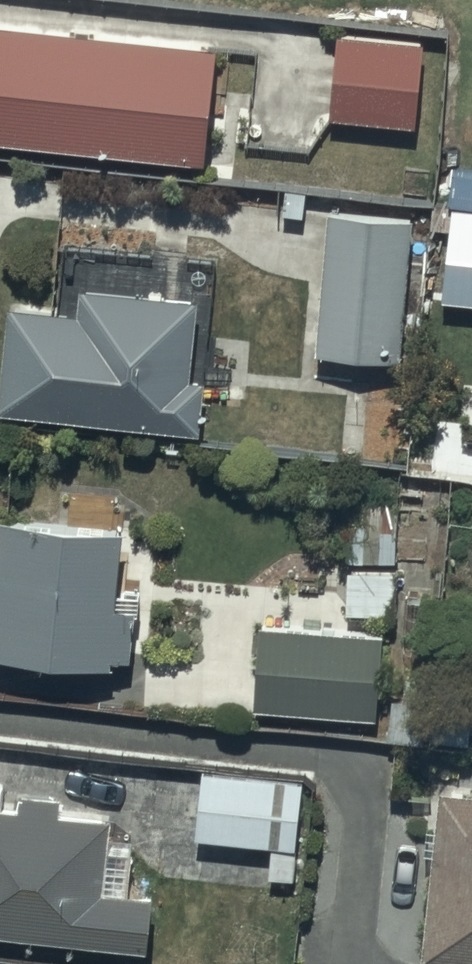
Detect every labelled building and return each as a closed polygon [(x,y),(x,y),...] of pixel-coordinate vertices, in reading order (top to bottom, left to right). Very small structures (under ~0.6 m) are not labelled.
[(429,43),(340,33),(331,110),(420,120),(429,43)] [(229,66),(34,53),(27,161),(133,168),(136,130),(225,136),(229,66)] [(452,194),(451,204),(433,202),(431,226),(455,228),(449,291),(471,293),(471,196),(452,194)] [(411,208),(327,203),(318,348),(402,353),(411,208)] [(6,310),(0,388),(0,420),(193,435),(197,379),(180,381),(185,301),(75,293),(74,315),(6,310)] [(399,491),(351,492),(352,551),(400,550),(399,491)] [(0,527),(0,663),(110,668),(116,531),(0,527)] [(402,563),(348,562),(347,601),(401,602),(402,563)] [(383,621),(261,612),(256,699),(377,706),(383,621)] [(203,760),(197,825),(276,832),(273,867),(292,869),(295,835),(300,836),(306,769),(203,760)] [(447,776),(428,945),(467,950),(465,963),(471,963),(471,779),(447,776)] [(0,805),(0,937),(143,947),(147,892),(96,888),(101,815),(54,812),(55,794),(15,791),(14,806),(0,805)]
